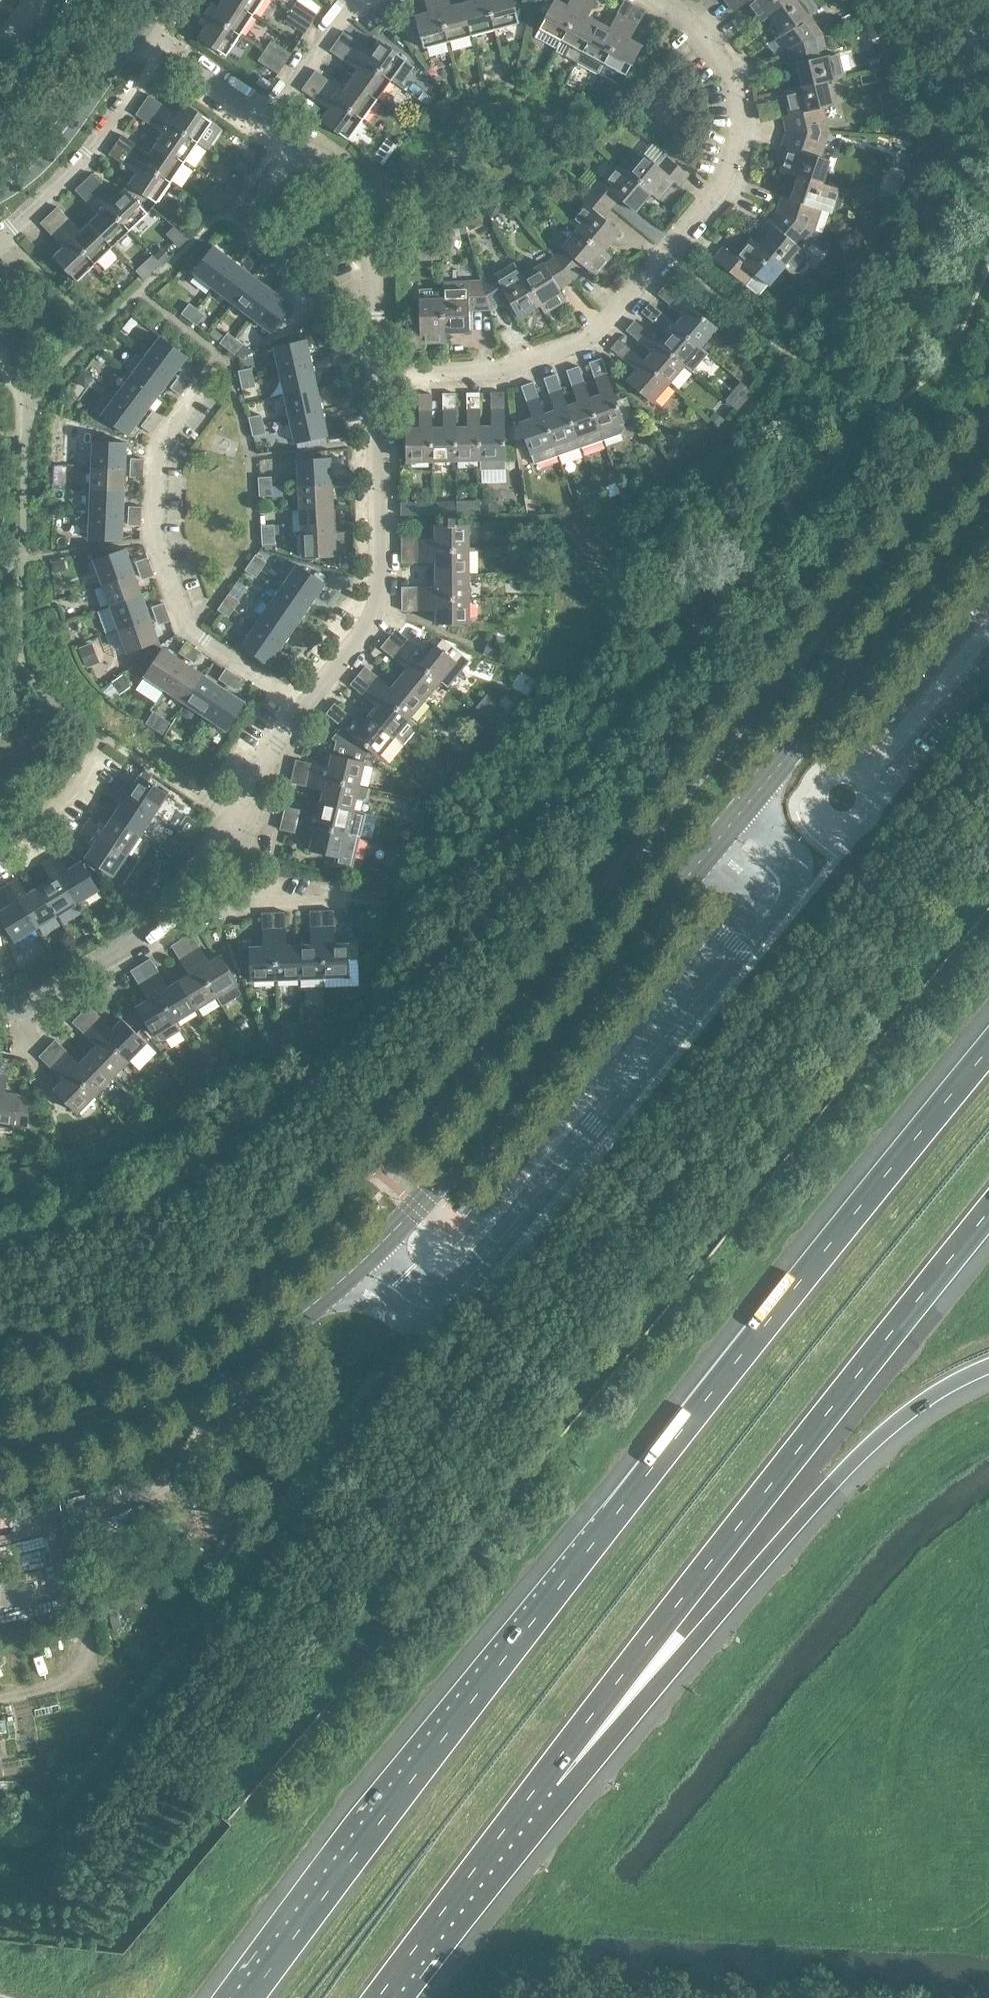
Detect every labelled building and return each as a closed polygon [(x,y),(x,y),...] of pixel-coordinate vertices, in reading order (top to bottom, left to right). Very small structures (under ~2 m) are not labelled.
[(254,16),(228,0),(224,0),(224,1),(219,8),(214,5),(207,15),(240,37),(254,16)] [(264,0),(228,0),(254,16),(264,0)] [(311,24),(317,14),(297,0),(291,10),(311,24)] [(447,42),(437,0),(425,0),(428,12),(415,16),(423,48),(447,42)] [(447,42),(470,36),(462,4),(450,7),(448,0),(437,0),(447,42)] [(462,4),(470,36),(494,30),(486,0),(474,0),(474,1),(462,4)] [(494,30),(518,24),(512,0),(486,0),(494,30)] [(566,7),(556,1),(535,37),(557,49),(561,41),(583,0),(570,0),(566,7)] [(553,4),(545,0),(544,0),(539,10),(547,14),(553,4)] [(561,41),(570,46),(564,56),(577,63),(598,24),(586,18),(596,0),(583,0),(561,41)] [(598,24),(577,63),(598,74),(599,72),(635,5),(626,0),(625,0),(609,30),(598,24)] [(734,11),(748,1),(762,21),(770,15),(791,0),(726,0),(734,11)] [(770,15),(783,35),(776,40),(784,52),(821,35),(809,17),(816,12),(807,0),(791,0),(770,15)] [(635,5),(599,72),(621,84),(641,48),(629,41),(646,11),(635,5)] [(311,24),(291,10),(284,20),(304,34),(311,24)] [(864,15),(866,24),(879,21),(877,12),(864,15)] [(200,24),(206,28),(199,37),(224,55),(227,56),(240,37),(207,15),(200,24)] [(371,52),(343,31),(336,41),(392,81),(406,61),(379,41),(371,52)] [(821,35),(784,52),(788,68),(798,66),(803,89),(826,83),(826,82),(842,79),(837,55),(827,57),(821,35)] [(291,54),(271,40),(264,50),(285,64),(291,54)] [(378,100),(392,81),(336,41),(329,50),(357,71),(350,80),(378,100)] [(285,64),(264,50),(258,61),(278,74),(285,64)] [(503,77),(500,67),(484,72),(487,82),(503,77)] [(364,119),(378,100),(350,80),(343,90),(315,70),(308,80),(364,119)] [(364,119),(308,80),(302,89),(330,109),(322,121),(349,140),(364,119)] [(830,98),(826,83),(803,89),(787,92),(788,98),(792,115),(783,117),(786,133),(828,134),(822,108),(832,106),(830,98)] [(572,92),(568,99),(569,103),(572,107),(578,107),(581,107),(586,99),(581,92),(572,92)] [(149,95),(147,98),(143,105),(198,142),(212,122),(185,103),(177,114),(154,98),(149,95)] [(598,103),(587,99),(583,110),(594,114),(598,103)] [(164,133),(157,144),(185,162),(198,142),(143,105),(136,114),(164,133)] [(828,134),(786,133),(781,148),(790,151),(783,174),(800,179),(821,186),(821,185),(828,162),(820,159),(828,134)] [(185,162),(157,144),(150,154),(124,136),(122,135),(116,145),(171,182),(185,162)] [(157,203),(171,182),(116,145),(109,154),(111,156),(137,174),(129,185),(157,203)] [(384,165),(388,157),(378,150),(373,157),(384,165)] [(641,153),(626,172),(625,173),(648,193),(655,199),(671,180),(678,186),(688,175),(666,157),(658,167),(641,153)] [(239,158),(233,167),(245,174),(250,166),(239,158)] [(597,179),(588,190),(609,208),(617,198),(633,211),(648,193),(625,173),(626,172),(619,167),(604,185),(597,179)] [(116,198),(93,174),(84,182),(130,231),(148,214),(125,190),(116,198)] [(783,198),(778,212),(821,235),(823,228),(815,225),(820,210),(830,214),(831,210),(834,211),(840,208),(844,197),(841,191),(821,185),(821,186),(800,179),(793,201),(783,198)] [(113,247),(130,231),(84,182),(76,191),(99,215),(90,223),(113,247)] [(237,189),(228,182),(223,190),(232,196),(237,189)] [(609,208),(588,190),(579,200),(586,206),(571,224),(578,230),(602,249),(617,231),(601,218),(609,208)] [(203,204),(214,211),(219,204),(212,198),(207,199),(203,204)] [(497,201),(487,206),(492,216),(498,213),(500,207),(497,201)] [(58,207),(50,215),(96,263),(113,247),(90,223),(81,231),(58,207)] [(463,216),(469,230),(483,225),(476,210),(463,216)] [(821,235),(778,212),(768,224),(774,230),(767,238),(797,264),(803,269),(807,265),(806,259),(804,257),(806,254),(799,248),(811,234),(821,240),(824,236),(821,235)] [(96,263),(50,215),(41,224),(64,247),(54,257),(77,281),(96,263)] [(578,230),(555,258),(574,281),(585,267),(593,274),(609,255),(602,249),(578,230)] [(724,249),(715,259),(746,285),(755,274),(767,285),(783,267),(790,273),(791,272),(793,274),(799,274),(803,269),(797,264),(767,238),(759,247),(753,241),(737,260),(724,249)] [(233,262),(214,247),(193,273),(213,288),(233,262)] [(154,256),(156,258),(162,264),(170,256),(162,248),(154,256)] [(555,258),(523,276),(539,304),(544,312),(566,299),(560,289),(574,281),(555,258)] [(253,277),(233,262),(213,288),(232,303),(253,277)] [(514,262),(493,274),(480,281),(489,309),(508,297),(519,315),(539,304),(523,276),(522,277),(514,262)] [(136,270),(141,276),(145,280),(151,274),(142,265),(136,270)] [(251,318),(272,292),(253,277),(232,303),(251,318)] [(443,281),(443,288),(443,301),(444,300),(445,331),(470,330),(469,309),(489,309),(480,281),(465,282),(465,280),(443,281)] [(684,316),(677,325),(702,347),(717,329),(666,286),(659,294),(684,316)] [(419,289),(420,301),(420,322),(407,322),(408,350),(421,349),(421,341),(445,340),(445,331),(444,300),(443,301),(443,288),(419,289)] [(291,307),(272,292),(251,318),(271,333),(291,307)] [(189,319),(197,309),(189,303),(181,313),(189,319)] [(677,325),(652,303),(643,313),(668,335),(661,343),(687,365),(686,365),(693,371),(708,353),(702,347),(677,325)] [(197,309),(189,319),(197,325),(205,315),(197,309)] [(636,321),(627,331),(653,353),(646,361),(671,383),(686,365),(687,365),(661,343),(636,321)] [(228,332),(219,343),(227,349),(235,338),(228,332)] [(186,358),(159,338),(144,357),(171,378),(186,358)] [(235,338),(227,349),(235,354),(243,344),(235,338)] [(620,339),(612,349),(638,371),(629,381),(654,403),(671,383),(646,361),(620,339)] [(273,349),(278,373),(311,366),(306,342),(273,349)] [(108,358),(100,351),(95,357),(103,363),(108,358)] [(156,397),(171,378),(144,357),(130,377),(156,397)] [(602,359),(591,363),(602,394),(591,398),(602,431),(605,440),(621,435),(624,430),(624,426),(623,422),(624,422),(617,401),(602,359)] [(284,396),(316,389),(311,366),(278,373),(284,396)] [(580,367),(568,371),(579,402),(568,406),(579,439),(583,448),(605,440),(602,431),(591,398),(580,367)] [(251,368),(238,370),(240,380),(253,377),(251,368)] [(182,372),(176,380),(186,388),(192,380),(182,372)] [(568,406),(557,374),(544,379),(555,410),(545,414),(557,446),(560,456),(583,448),(579,439),(568,406)] [(156,397),(130,377),(115,396),(142,416),(156,397)] [(255,386),(253,377),(240,380),(242,389),(255,386)] [(186,388),(176,380),(170,387),(181,396),(186,388)] [(533,418),(520,422),(535,464),(560,456),(557,446),(545,414),(535,382),(522,387),(533,418)] [(321,413),(316,389),(284,396),(289,420),(321,413)] [(481,427),(481,461),(480,461),(480,471),(505,470),(503,392),(491,393),(491,427),(481,427)] [(444,428),(432,428),(433,462),(457,461),(456,427),(456,393),(443,394),(444,428)] [(468,427),(456,427),(457,461),(480,461),(481,461),(481,427),(480,393),(467,393),(468,427)] [(432,394),(419,394),(420,428),(406,429),(406,462),(433,462),(432,428),(432,394)] [(725,400),(738,411),(743,405),(731,394),(725,400)] [(127,436),(142,416),(115,396),(100,416),(127,436)] [(153,410),(147,418),(158,426),(163,418),(153,410)] [(725,419),(715,411),(708,418),(718,427),(725,419)] [(294,444),(327,437),(321,413),(289,420),(294,444)] [(264,424),(261,414),(248,417),(250,427),(264,424)] [(147,418),(141,426),(152,434),(158,426),(147,418)] [(264,424),(250,427),(252,436),(266,433),(264,424)] [(92,442),(91,467),(124,469),(125,444),(92,442)] [(683,456),(676,446),(666,453),(673,463),(683,456)] [(130,467),(144,468),(144,459),(131,458),(130,467)] [(330,485),(329,460),(297,462),(298,486),(330,485)] [(122,493),(124,469),(91,467),(90,491),(122,493)] [(144,468),(130,467),(130,477),(143,478),(144,468)] [(271,476),(258,477),(258,487),(272,486),(271,476)] [(630,479),(619,484),(622,493),(634,488),(630,479)] [(332,508),(330,485),(298,486),(299,510),(332,508)] [(272,486),(258,487),(259,496),(273,495),(272,486)] [(90,491),(89,515),(121,517),(122,493),(90,491)] [(595,491),(586,494),(590,505),(599,502),(595,491)] [(480,513),(479,500),(456,500),(457,514),(480,513)] [(455,513),(455,501),(432,501),(432,514),(455,513)] [(430,513),(430,502),(402,502),(401,513),(430,513)] [(500,503),(482,503),(482,513),(500,513),(500,503)] [(129,506),(128,515),(142,516),(142,506),(129,506)] [(299,510),(300,534),(333,532),(332,508),(299,510)] [(121,517),(89,515),(88,540),(120,541),(121,517)] [(128,515),(128,525),(141,526),(142,516),(128,515)] [(401,535),(401,551),(469,551),(469,526),(456,526),(456,519),(449,519),(449,526),(436,526),(436,542),(429,542),(422,535),(401,535)] [(261,534),(275,534),(274,524),(261,525),(261,534)] [(302,559),(334,557),(333,532),(300,534),(302,559)] [(275,534),(261,534),(262,544),(275,543),(275,534)] [(93,562),(101,585),(133,574),(124,551),(93,562)] [(436,575),(469,575),(469,551),(401,551),(401,563),(436,562),(436,575)] [(250,562),(261,570),(267,562),(256,554),(250,562)] [(138,571),(151,566),(148,557),(135,562),(138,571)] [(54,560),(50,561),(51,566),(53,573),(55,572),(67,570),(64,558),(54,560)] [(250,562),(245,570),(256,577),(261,570),(250,562)] [(289,563),(278,579),(284,584),(282,586),(310,605),(324,585),(296,566),(295,567),(289,563)] [(151,566),(138,571),(142,580),(154,575),(151,566)] [(101,585),(109,608),(141,596),(133,574),(101,585)] [(469,599),(469,575),(436,575),(436,587),(401,587),(401,599),(469,599)] [(282,586),(269,606),(296,625),(310,605),(282,586)] [(223,601),(234,609),(239,601),(228,593),(223,601)] [(141,596),(109,608),(117,630),(149,619),(141,596)] [(469,599),(401,599),(401,611),(405,611),(436,611),(436,624),(469,624),(469,599)] [(223,601),(217,609),(228,617),(234,609),(223,601)] [(155,616),(167,611),(164,602),(151,607),(155,616)] [(296,625),(269,606),(255,625),(283,644),(296,625)] [(171,620),(167,611),(155,616),(158,625),(171,620)] [(218,617),(215,615),(209,622),(213,625),(218,617)] [(157,642),(149,619),(117,630),(126,653),(128,653),(136,664),(161,645),(159,641),(157,642)] [(223,632),(227,626),(219,621),(215,627),(223,632)] [(269,665),(283,644),(255,625),(244,641),(242,645),(241,646),(269,665)] [(81,640),(77,629),(68,632),(72,644),(81,640)] [(396,630),(389,639),(441,682),(456,663),(431,642),(422,652),(400,633),(396,630)] [(236,641),(242,645),(244,641),(236,636),(236,641)] [(441,682),(389,639),(381,648),(408,670),(400,679),(425,700),(441,682)] [(186,658),(194,646),(186,641),(178,652),(186,658)] [(496,659),(497,659),(501,648),(502,647),(493,644),(488,641),(483,653),(496,659)] [(100,663),(92,643),(78,648),(86,668),(100,663)] [(161,645),(136,664),(145,676),(144,677),(165,691),(183,663),(162,650),(163,649),(161,645)] [(202,652),(194,646),(186,658),(194,663),(202,652)] [(203,676),(183,663),(165,691),(185,704),(203,676)] [(234,673),(226,667),(218,679),(226,684),(234,673)] [(410,719),(425,700),(400,679),(392,689),(365,667),(358,676),(410,719)] [(242,678),(234,673),(226,684),(234,690),(242,678)] [(119,695),(130,687),(122,675),(111,682),(119,695)] [(224,690),(203,676),(185,704),(206,717),(224,690)] [(410,719),(358,676),(350,685),(377,707),(369,717),(404,745),(419,727),(410,719)] [(245,703),(224,690),(206,717),(224,729),(227,731),(245,703)] [(513,715),(487,693),(476,707),(502,728),(513,715)] [(361,726),(335,704),(327,714),(341,726),(332,738),(336,740),(366,756),(370,750),(379,757),(381,755),(390,762),(404,745),(369,717),(361,726)] [(467,734),(477,742),(486,732),(480,727),(472,728),(467,734)] [(191,736),(180,728),(171,741),(183,748),(191,736)] [(296,761),(293,772),(358,788),(359,786),(364,763),(366,756),(336,740),(332,755),(329,768),(296,761)] [(358,788),(293,772),(290,784),(323,791),(320,803),(353,811),(356,799),(364,801),(368,798),(370,788),(359,786),(358,788)] [(116,779),(111,787),(154,815),(167,794),(140,775),(131,789),(116,779)] [(154,815),(111,787),(106,795),(120,805),(113,817),(141,835),(154,815)] [(424,802),(418,801),(415,809),(422,811),(424,802)] [(285,808),(282,819),(359,837),(364,814),(353,811),(320,803),(318,815),(285,808)] [(128,855),(141,835),(113,817),(105,828),(90,819),(85,826),(128,855)] [(351,870),(359,837),(282,819),(279,831),(285,832),(312,839),(309,851),(336,858),(334,865),(351,870)] [(128,855),(85,826),(80,834),(95,844),(86,858),(114,876),(128,855)] [(420,848),(432,850),(432,851),(434,842),(421,839),(420,848)] [(167,853),(162,860),(169,864),(173,857),(167,853)] [(58,855),(50,860),(76,903),(98,890),(80,863),(67,870),(58,855)] [(382,871),(384,862),(373,859),(372,869),(382,871)] [(42,865),(52,880),(39,888),(56,916),(76,903),(50,860),(42,865)] [(36,928),(56,916),(39,888),(27,896),(17,880),(9,885),(36,928)] [(10,906),(0,912),(0,918),(14,941),(36,928),(9,885),(1,890),(10,906)] [(120,918),(127,913),(122,905),(114,910),(120,918)] [(311,946),(299,946),(300,980),(324,979),(324,989),(324,979),(321,911),(309,912),(311,946)] [(334,945),(333,911),(321,911),(324,979),(324,989),(359,987),(358,960),(348,961),(348,944),(334,945)] [(252,982),(276,981),(274,913),(262,914),(263,948),(250,948),(250,949),(240,950),(240,961),(244,972),(251,971),(252,982)] [(287,947),(286,913),(274,913),(276,981),(300,980),(299,946),(287,947)] [(102,923),(96,918),(93,922),(100,926),(102,923)] [(181,939),(216,996),(222,1005),(242,993),(236,984),(238,983),(220,955),(209,962),(190,933),(181,939)] [(181,939),(171,945),(189,974),(178,981),(196,1009),(216,996),(181,939)] [(150,958),(140,964),(175,1021),(196,1009),(178,981),(168,987),(150,958)] [(175,1021),(140,964),(130,971),(147,999),(130,1010),(138,1022),(144,1018),(154,1035),(155,1034),(158,1038),(160,1040),(163,1040),(166,1039),(181,1030),(175,1021)] [(14,975),(10,966),(0,970),(0,979),(0,980),(14,975)] [(112,1029),(92,1009),(88,1005),(80,1013),(129,1060),(145,1043),(121,1019),(112,1029)] [(342,1024),(341,1017),(334,1009),(328,1010),(329,1025),(342,1024)] [(112,1077),(129,1060),(80,1013),(72,1021),(96,1045),(88,1054),(112,1077)] [(326,1022),(317,1024),(318,1032),(328,1030),(326,1022)] [(79,1063),(55,1039),(46,1048),(95,1095),(112,1077),(88,1054),(79,1063)] [(95,1095),(46,1048),(38,1056),(63,1080),(53,1090),(63,1098),(77,1113),(92,1098),(95,1095)] [(241,1058),(235,1057),(230,1061),(232,1067),(238,1068),(242,1064),(241,1058)] [(9,1059),(0,1058),(0,1126),(13,1128),(14,1124),(26,1126),(30,1098),(18,1096),(18,1094),(5,1093),(9,1059)] [(172,1101),(178,1096),(170,1085),(164,1089),(172,1101)] [(108,1609),(113,1629),(122,1626),(118,1615),(116,1607),(108,1609)]
